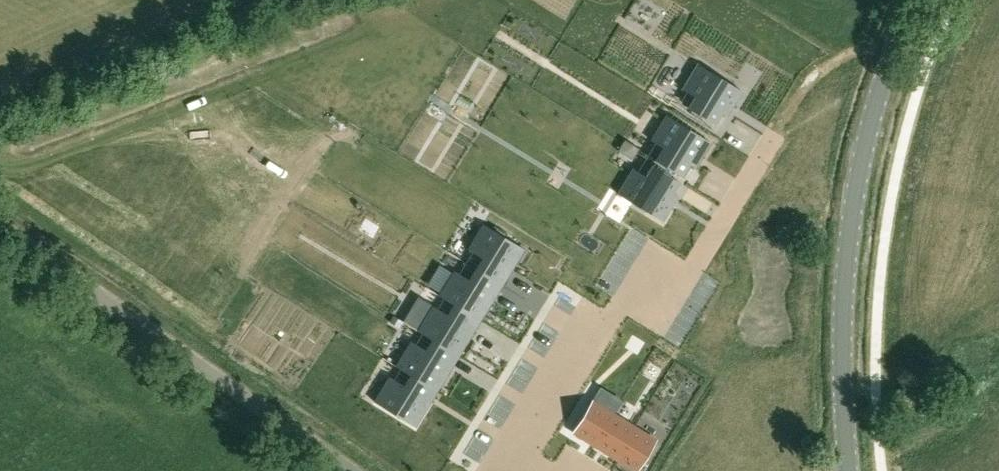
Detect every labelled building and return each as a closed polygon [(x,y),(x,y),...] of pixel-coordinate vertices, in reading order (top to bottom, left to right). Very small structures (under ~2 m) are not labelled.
[(699,64),(683,88),(696,96),(688,109),(714,126),(722,113),(726,115),(742,91),(699,64)] [(667,115),(651,140),(663,148),(656,160),(683,176),(690,164),(695,167),(711,142),(667,115)] [(633,168),(618,192),(662,220),(677,196),(672,193),(679,182),(653,166),(646,177),(633,168)] [(483,257),(476,268),(503,284),(525,248),(483,223),(468,248),(483,257)] [(439,294),(454,303),(481,319),(503,284),(476,268),(469,281),(454,271),(439,294)] [(416,332),(431,341),(458,357),(481,319),(454,303),(447,314),(433,306),(416,332)] [(394,367),(408,376),(436,393),(458,357),(431,341),(426,349),(411,342),(394,367)] [(388,375),(374,401),(415,426),(436,393),(408,376),(404,384),(388,375)] [(593,446),(613,413),(593,400),(572,434),(593,446)] [(593,446),(614,459),(634,426),(613,413),(593,446)] [(656,439),(634,426),(614,459),(634,470),(636,470),(656,439)]
